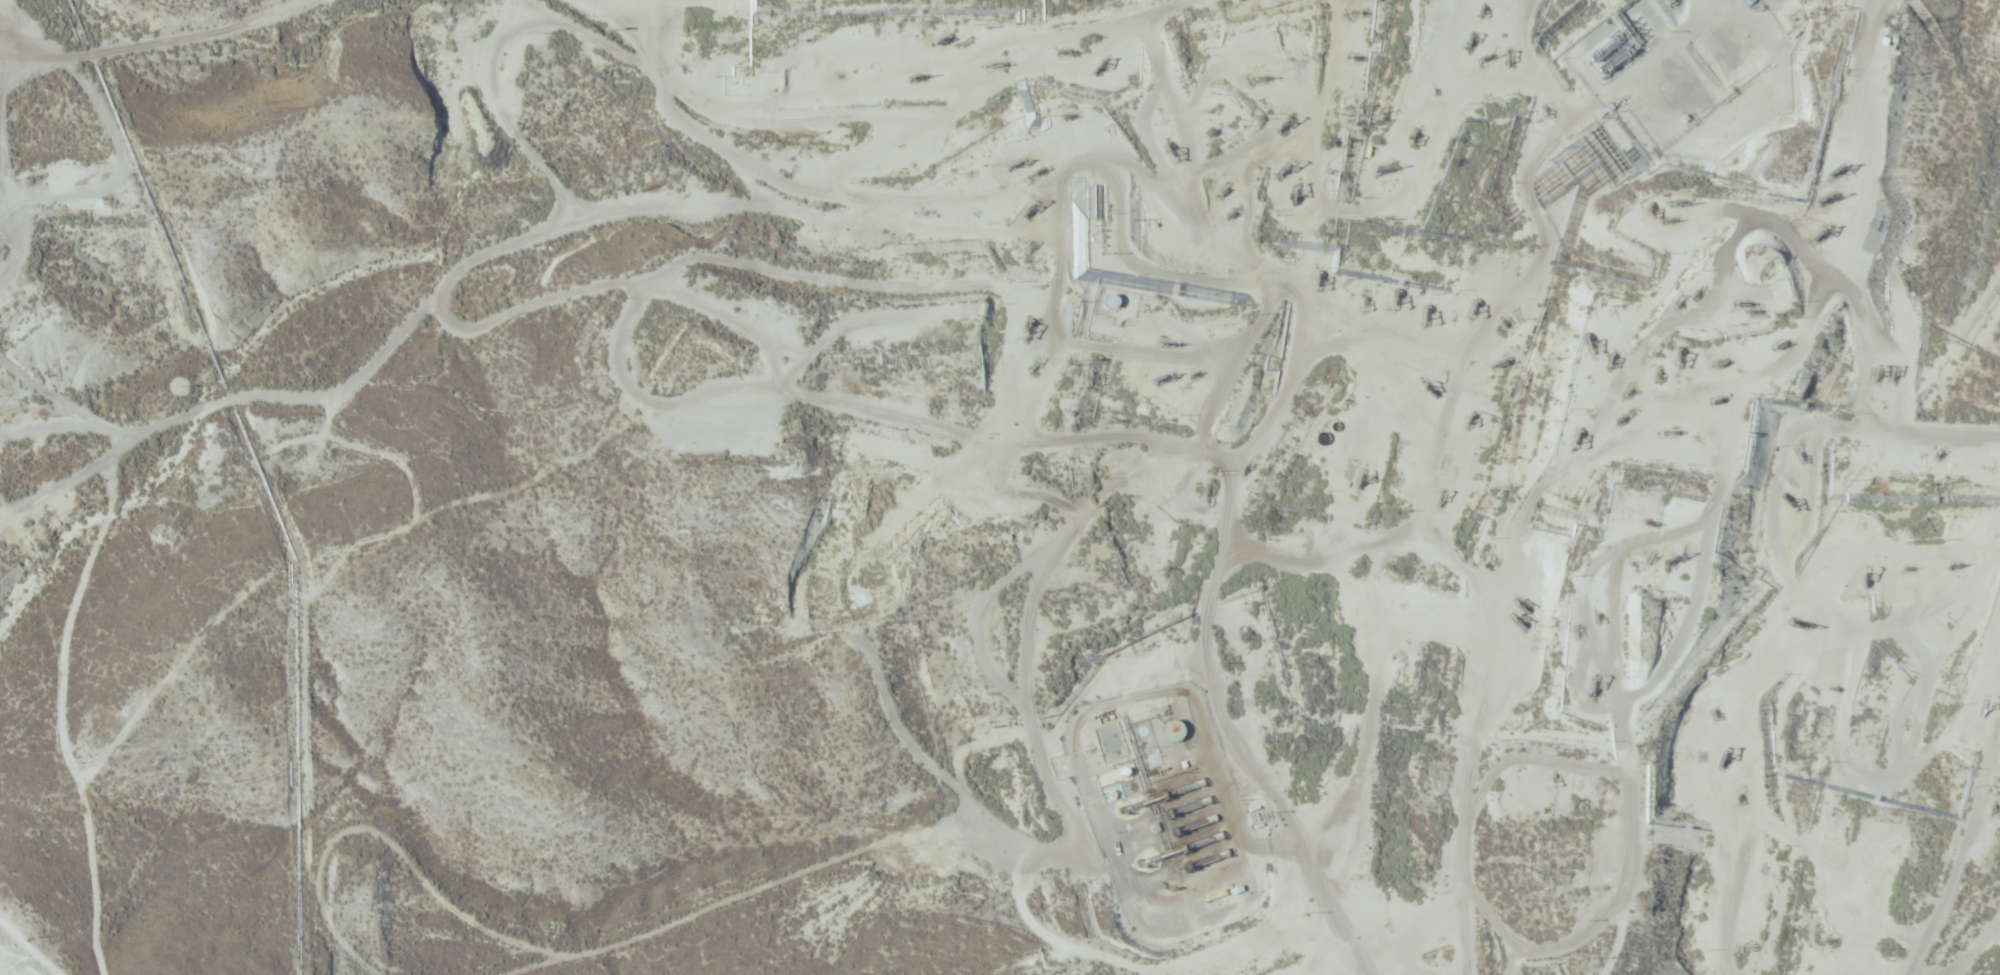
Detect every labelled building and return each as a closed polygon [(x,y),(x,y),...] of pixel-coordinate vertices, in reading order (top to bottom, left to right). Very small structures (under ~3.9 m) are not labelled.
[(1716,37),(1699,40),(1701,56),(1713,54),(1715,73),(1733,71),(1731,53),(1718,54),(1716,37)] [(1687,111),(1707,99),(1695,80),(1675,92),(1687,111)] [(1176,743),(1185,730),(1172,721),(1163,734),(1176,743)]
